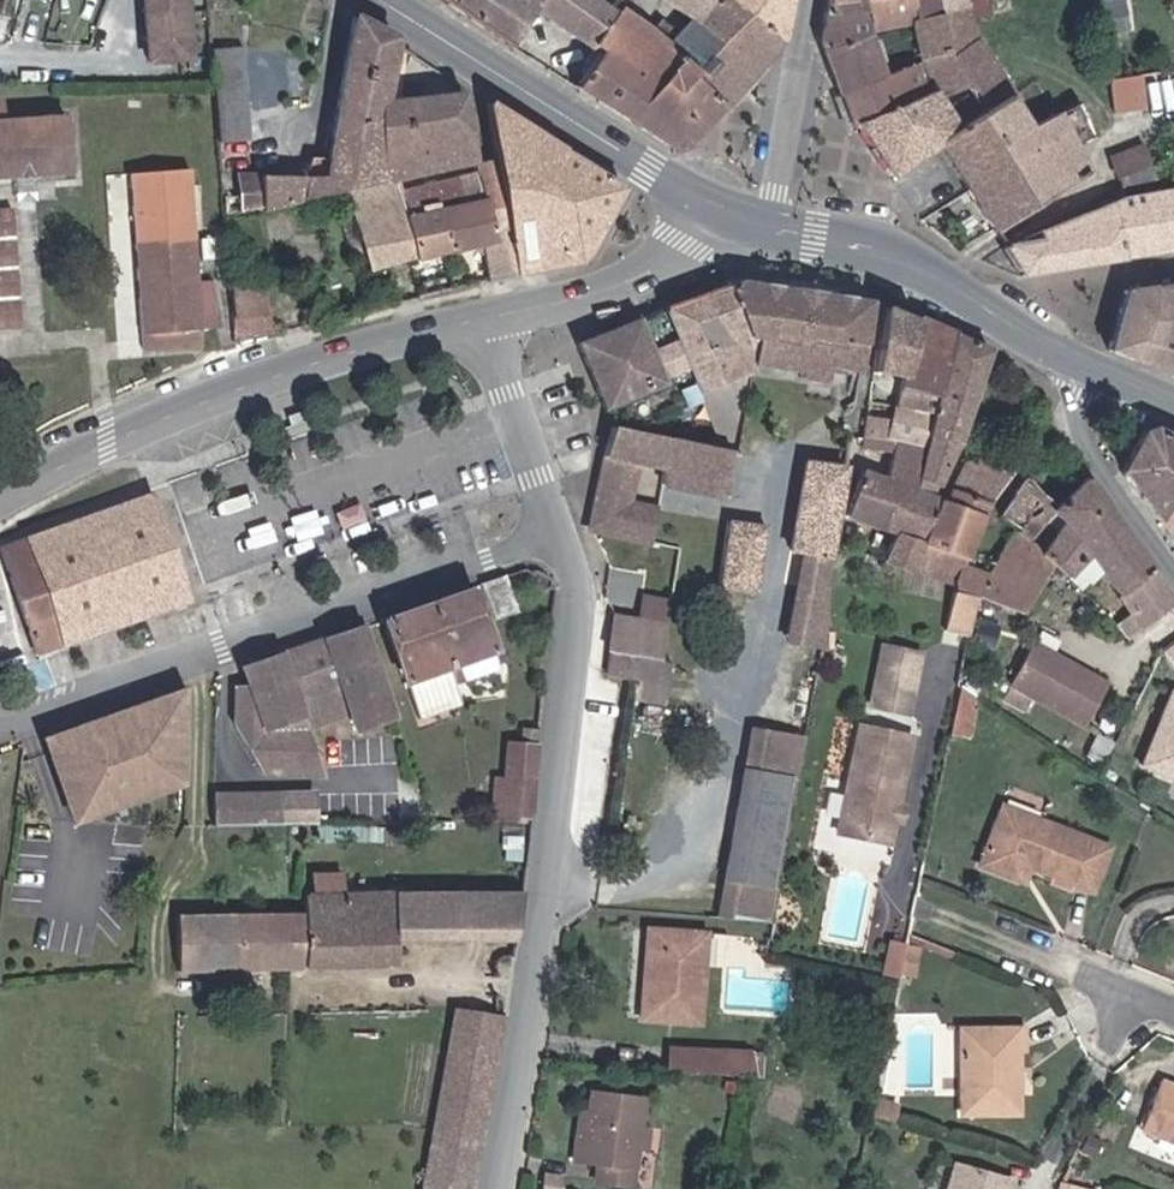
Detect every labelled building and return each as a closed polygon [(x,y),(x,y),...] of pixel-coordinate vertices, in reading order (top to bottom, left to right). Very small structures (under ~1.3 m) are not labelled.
[(149,63),(190,61),(187,0),(147,0),(149,63)] [(536,8),(541,0),(440,0),(513,44),(536,8)] [(536,8),(599,49),(599,48),(618,16),(621,9),(614,6),(605,0),(541,0),(536,8)] [(614,6),(621,9),(626,0),(616,0),(614,6)] [(681,31),(700,0),(652,0),(681,31)] [(681,31),(684,35),(709,60),(709,61),(710,62),(691,82),(697,88),(723,113),(724,113),(790,42),(738,0),(700,0),(681,31)] [(792,0),(738,0),(790,42),(797,3),(792,0)] [(876,23),(916,17),(945,13),(942,0),(834,0),(828,36),(876,23)] [(963,180),(1025,145),(1017,132),(1020,130),(1018,126),(1000,96),(1005,92),(972,38),(961,0),(942,0),(945,13),(953,44),(961,74),(973,101),(946,116),(933,87),(926,90),(861,122),(890,167),(936,136),(963,180)] [(926,54),(953,44),(945,13),(916,17),(926,54)] [(358,15),(323,173),(241,164),(236,199),(225,198),(225,204),(226,218),(226,219),(284,206),(290,204),(466,166),(483,162),(487,162),(487,161),(476,93),(398,103),(402,43),(403,37),(358,15)] [(599,48),(599,49),(578,86),(605,103),(679,150),(691,148),(724,113),(723,113),(697,88),(691,82),(710,62),(709,61),(709,60),(684,35),(681,31),(664,55),(618,16),(599,48)] [(844,83),(887,67),(876,23),(828,36),(828,39),(844,83)] [(951,78),(961,74),(953,44),(926,54),(935,86),(951,78)] [(222,137),(247,136),(242,46),(218,47),(222,137)] [(917,57),(887,67),(844,83),(856,123),(861,122),(926,90),(917,57)] [(1143,72),(1112,78),(1118,113),(1149,108),(1143,72)] [(20,170),(40,169),(72,167),(69,114),(7,117),(5,97),(0,97),(0,171),(20,170)] [(502,159),(519,277),(584,262),(634,186),(493,97),(502,159)] [(1073,100),(1020,130),(1017,132),(1025,145),(963,180),(991,221),(1083,169),(1070,144),(1091,132),(1073,100)] [(1135,137),(1113,147),(1105,153),(1114,172),(1144,157),(1138,143),(1135,137)] [(1151,168),(1144,157),(1114,172),(1120,183),(1151,168)] [(502,159),(487,161),(487,162),(483,162),(484,172),(467,175),(467,176),(476,246),(486,245),(492,284),(519,277),(502,159)] [(419,261),(476,246),(467,176),(408,188),(407,183),(353,194),(370,269),(417,258),(419,261)] [(1165,180),(1143,183),(1123,186),(1086,192),(1083,193),(1053,206),(1020,220),(992,232),(993,239),(968,241),(966,242),(982,267),(984,271),(1035,264),(1151,245),(1173,242),(1165,180)] [(15,207),(0,207),(0,326),(21,325),(15,207)] [(1136,279),(1132,298),(1149,303),(1148,313),(1156,316),(1173,323),(1173,275),(1136,279)] [(1148,335),(1156,316),(1148,313),(1149,303),(1132,298),(1136,279),(1092,283),(1075,347),(1136,372),(1156,338),(1148,335)] [(274,332),(273,281),(238,281),(238,332),(274,332)] [(797,372),(807,373),(825,375),(828,372),(834,373),(836,364),(865,367),(876,298),(749,282),(754,363),(797,366),(797,372)] [(220,293),(188,295),(190,325),(221,324),(220,293)] [(928,408),(938,377),(902,371),(911,321),(880,305),(871,370),(901,374),(896,403),(928,408)] [(648,379),(599,400),(585,406),(592,420),(595,422),(614,426),(683,401),(680,392),(736,371),(707,308),(618,312),(648,379)] [(571,373),(585,406),(599,400),(648,379),(618,312),(578,329),(556,339),(571,373)] [(1156,316),(1148,335),(1156,338),(1136,372),(1173,386),(1173,379),(1173,323),(1156,316)] [(952,331),(911,321),(902,371),(938,377),(952,331)] [(952,331),(938,377),(928,408),(919,432),(950,441),(985,346),(952,331)] [(825,375),(807,373),(804,396),(812,397),(814,378),(833,380),(834,373),(828,372),(825,375)] [(919,432),(928,408),(896,403),(867,402),(863,427),(864,432),(916,443),(919,432)] [(626,464),(656,467),(661,440),(642,431),(623,427),(621,429),(589,511),(592,511),(588,533),(644,542),(649,509),(619,503),(626,464)] [(1159,518),(1173,489),(1173,439),(1152,428),(1143,432),(1122,472),(1159,519),(1159,518)] [(889,446),(887,458),(909,467),(916,443),(864,432),(863,442),(889,446)] [(950,441),(919,432),(916,443),(909,467),(929,475),(950,441)] [(661,440),(656,467),(706,475),(708,491),(717,494),(723,449),(699,444),(661,440)] [(956,457),(941,481),(979,499),(1013,456),(1006,453),(1001,458),(979,452),(956,457)] [(877,523),(904,480),(909,467),(887,458),(885,472),(867,470),(852,513),(877,523)] [(793,548),(807,550),(833,555),(848,469),(808,462),(793,548)] [(904,480),(922,488),(929,475),(909,467),(904,480)] [(1008,532),(997,546),(1043,581),(1049,574),(1061,587),(1082,566),(1114,601),(1150,570),(1083,469),(1082,468),(1045,515),(1054,528),(1028,551),(1017,541),(1008,532)] [(1023,476),(997,520),(1008,532),(1017,541),(1045,515),(1025,491),(1031,483),(1023,476)] [(928,491),(922,488),(904,480),(877,523),(891,528),(876,554),(900,564),(928,491)] [(979,499),(941,481),(932,492),(928,491),(900,564),(953,587),(957,589),(965,557),(979,499)] [(1159,518),(1173,528),(1173,489),(1159,518)] [(5,546),(43,649),(190,595),(152,490),(5,546)] [(1173,538),(1173,528),(1159,518),(1159,519),(1173,538)] [(771,527),(731,522),(723,586),(762,591),(771,527)] [(965,557),(957,589),(981,600),(1013,614),(1043,581),(997,546),(983,567),(965,557)] [(807,550),(803,573),(829,578),(832,557),(833,555),(807,550)] [(1114,601),(1130,620),(1119,630),(1135,642),(1173,604),(1173,602),(1150,570),(1114,601)] [(817,645),(829,578),(803,573),(791,640),(817,645)] [(473,587),(429,602),(452,681),(500,664),(473,587)] [(957,589),(953,587),(943,630),(970,637),(981,600),(957,589)] [(452,681),(429,602),(382,619),(417,718),(459,703),(452,681)] [(623,614),(620,628),(615,661),(635,665),(637,649),(669,654),(674,623),(623,614)] [(269,656),(233,669),(240,690),(225,691),(225,728),(256,778),(315,774),(298,728),(340,714),(346,731),(384,718),(354,626),(269,656)] [(1160,626),(1127,655),(1146,677),(1156,689),(1173,674),(1173,643),(1167,634),(1160,626)] [(1072,680),(994,638),(972,682),(1052,723),(1072,680)] [(875,683),(910,693),(922,651),(887,641),(875,683)] [(906,709),(910,693),(875,683),(871,699),(906,709)] [(983,695),(968,686),(959,743),(973,745),(983,695)] [(186,789),(189,688),(43,739),(74,825),(186,789)] [(1141,763),(1173,778),(1173,702),(1141,763)] [(911,733),(859,725),(843,832),(894,840),(911,733)] [(798,786),(805,745),(755,736),(722,924),(771,933),(778,895),(773,894),(793,785),(798,786)] [(535,789),(538,738),(521,737),(520,751),(504,750),(502,788),(535,789)] [(502,788),(500,823),(532,825),(535,789),(502,788)] [(375,808),(390,804),(386,791),(371,796),(375,808)] [(316,824),(316,795),(206,794),(206,823),(316,824)] [(975,859),(1003,871),(1007,861),(1024,868),(1087,894),(1107,845),(1000,800),(975,859)] [(1019,877),(1024,868),(1007,861),(1003,871),(1019,877)] [(518,941),(526,891),(308,892),(305,913),(187,908),(183,955),(397,965),(399,941),(518,941)] [(700,938),(645,930),(634,1016),(688,1022),(700,938)] [(886,972),(902,975),(910,941),(893,937),(886,972)] [(428,1139),(420,1188),(470,1188),(497,1018),(456,1010),(449,1009),(428,1139)] [(966,1025),(970,1115),(1027,1112),(1024,1045),(1029,1045),(1029,1022),(966,1025)] [(747,1052),(747,1050),(671,1043),(669,1066),(743,1072),(747,1052)] [(586,1053),(573,1051),(571,1063),(585,1064),(586,1053)] [(758,1052),(749,1051),(747,1073),(757,1074),(758,1052)] [(1169,1078),(1146,1126),(1173,1139),(1173,1080),(1169,1078)] [(591,1109),(585,1156),(600,1158),(598,1177),(635,1182),(639,1143),(641,1127),(645,1093),(594,1087),(591,1109)] [(575,1154),(585,1156),(591,1109),(581,1108),(575,1154)] [(649,1128),(641,1127),(639,1143),(648,1144),(649,1128)] [(968,1161),(960,1159),(951,1188),(960,1188),(968,1161)] [(968,1161),(960,1188),(1014,1188),(1018,1177),(968,1161)] [(543,1174),(542,1188),(560,1188),(560,1174),(543,1174)]
